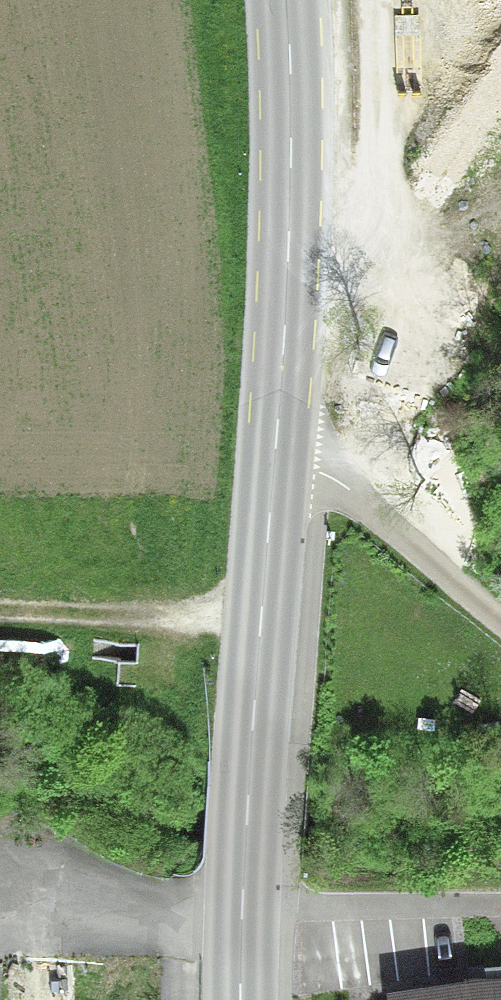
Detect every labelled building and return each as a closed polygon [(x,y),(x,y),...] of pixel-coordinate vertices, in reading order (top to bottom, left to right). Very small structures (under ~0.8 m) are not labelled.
[(390,998),(390,999),(500,999),(500,982),(390,998)]
